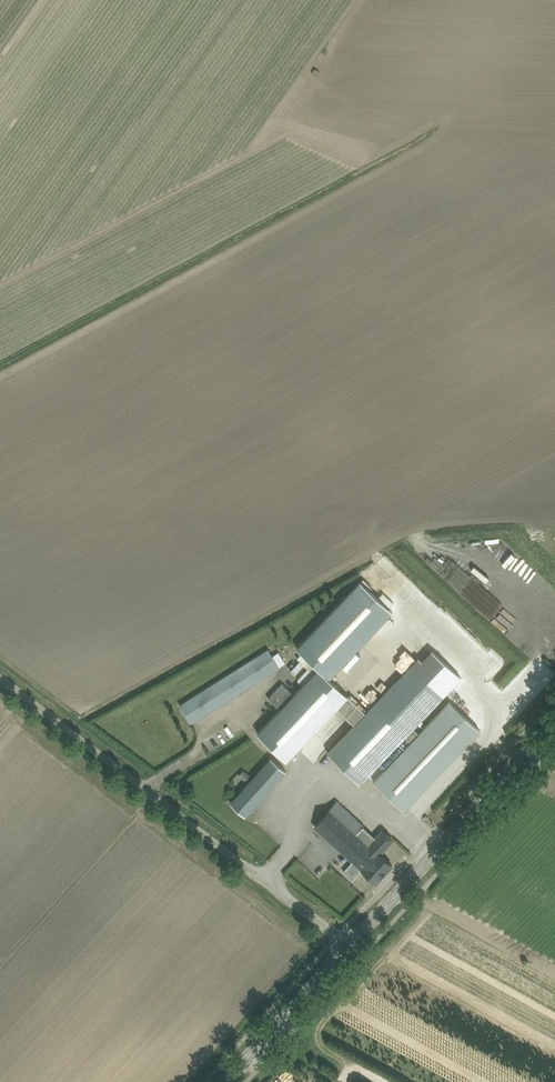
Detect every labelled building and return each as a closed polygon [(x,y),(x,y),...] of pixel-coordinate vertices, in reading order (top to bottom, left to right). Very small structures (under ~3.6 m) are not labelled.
[(479,575),(485,569),(471,557),(463,566),(496,596),(499,593),(479,575)] [(361,581),(297,648),(321,670),(329,678),(393,611),(361,581)] [(383,592),(379,597),(390,608),(395,603),(383,592)] [(436,628),(443,637),(457,626),(451,617),(436,628)] [(180,704),(192,723),(190,720),(237,690),(239,693),(249,687),(247,684),(278,664),(280,668),(281,667),(269,648),(268,649),(181,705),(180,704)] [(309,668),(314,673),(318,668),(302,653),(297,658),(300,660),(304,664),(309,668)] [(304,664),(300,660),(291,670),(295,674),(304,664)] [(361,782),(406,736),(414,728),(444,696),(412,665),(366,713),(350,698),(339,709),(355,725),(329,752),(361,782)] [(303,684),(314,673),(309,668),(298,680),(303,684)] [(339,709),(350,698),(330,679),(329,678),(321,670),(260,735),(289,762),(339,709)] [(283,683),(269,698),(278,708),(292,693),(283,683)] [(450,701),(419,733),(414,728),(406,736),(411,741),(404,749),(374,781),(404,810),(480,729),(450,701)] [(272,786),(257,773),(231,803),(246,816),(272,786)] [(392,866),(392,865),(380,853),(393,839),(383,830),(376,838),(336,802),(315,825),(362,868),(362,869),(377,882),(377,881),(383,875),(386,872),(389,868),(391,865),(392,866)]
